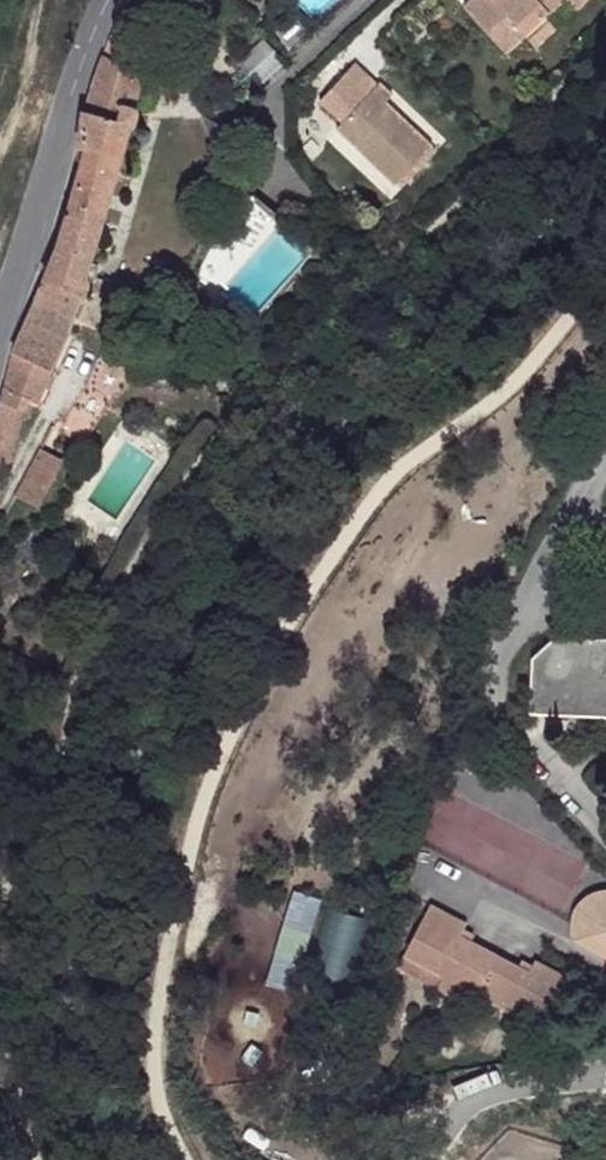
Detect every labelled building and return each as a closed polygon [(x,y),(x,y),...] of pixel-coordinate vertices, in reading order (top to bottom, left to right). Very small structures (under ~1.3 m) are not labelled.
[(465,7),(509,54),(527,36),(537,44),(558,26),(549,19),(567,0),(472,0),(465,7)] [(579,8),(587,0),(568,0),(579,8)] [(231,58),(245,96),(289,52),(261,26),(231,58)] [(1,468),(15,417),(20,403),(37,408),(65,347),(78,297),(82,297),(87,283),(86,278),(81,277),(125,130),(128,131),(132,130),(134,124),(136,118),(134,114),(131,113),(139,89),(131,80),(110,66),(121,45),(107,39),(98,59),(84,107),(74,161),(80,162),(63,215),(43,281),(33,305),(13,349),(0,400),(0,468),(1,468)] [(354,51),(325,83),(349,107),(378,78),(354,51)] [(380,74),(378,78),(391,92),(397,86),(380,74)] [(349,107),(344,113),(372,143),(405,170),(435,135),(391,92),(378,78),(349,107)] [(372,143),(344,113),(340,119),(368,148),(372,143)] [(62,460),(40,447),(13,495),(37,510),(62,460)] [(553,640),(531,661),(530,716),(605,718),(605,640),(553,640)] [(603,891),(593,894),(584,899),(574,910),(570,928),(572,941),(605,959),(605,891),(603,891)] [(430,897),(400,948),(438,968),(432,979),(468,999),(473,990),(496,950),(462,928),(467,917),(430,897)] [(496,950),(473,990),(545,1028),(573,977),(533,956),(526,966),(496,950)]
